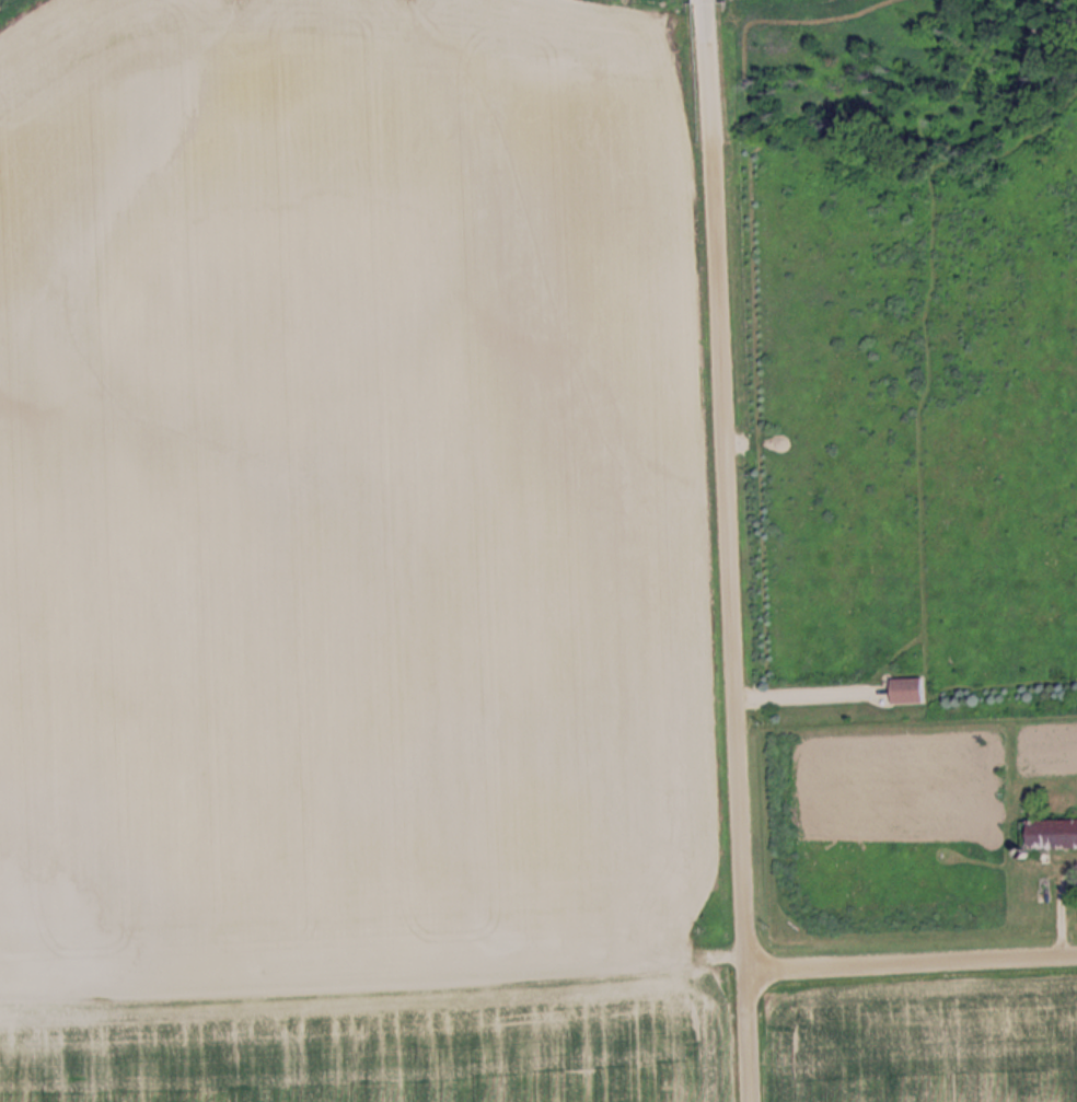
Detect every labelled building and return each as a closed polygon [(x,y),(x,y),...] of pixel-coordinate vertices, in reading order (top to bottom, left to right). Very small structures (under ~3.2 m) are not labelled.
[(893,703),(926,703),(926,679),(893,679),(893,703)] [(1035,850),(1076,850),(1076,821),(1035,821),(1035,850)]
